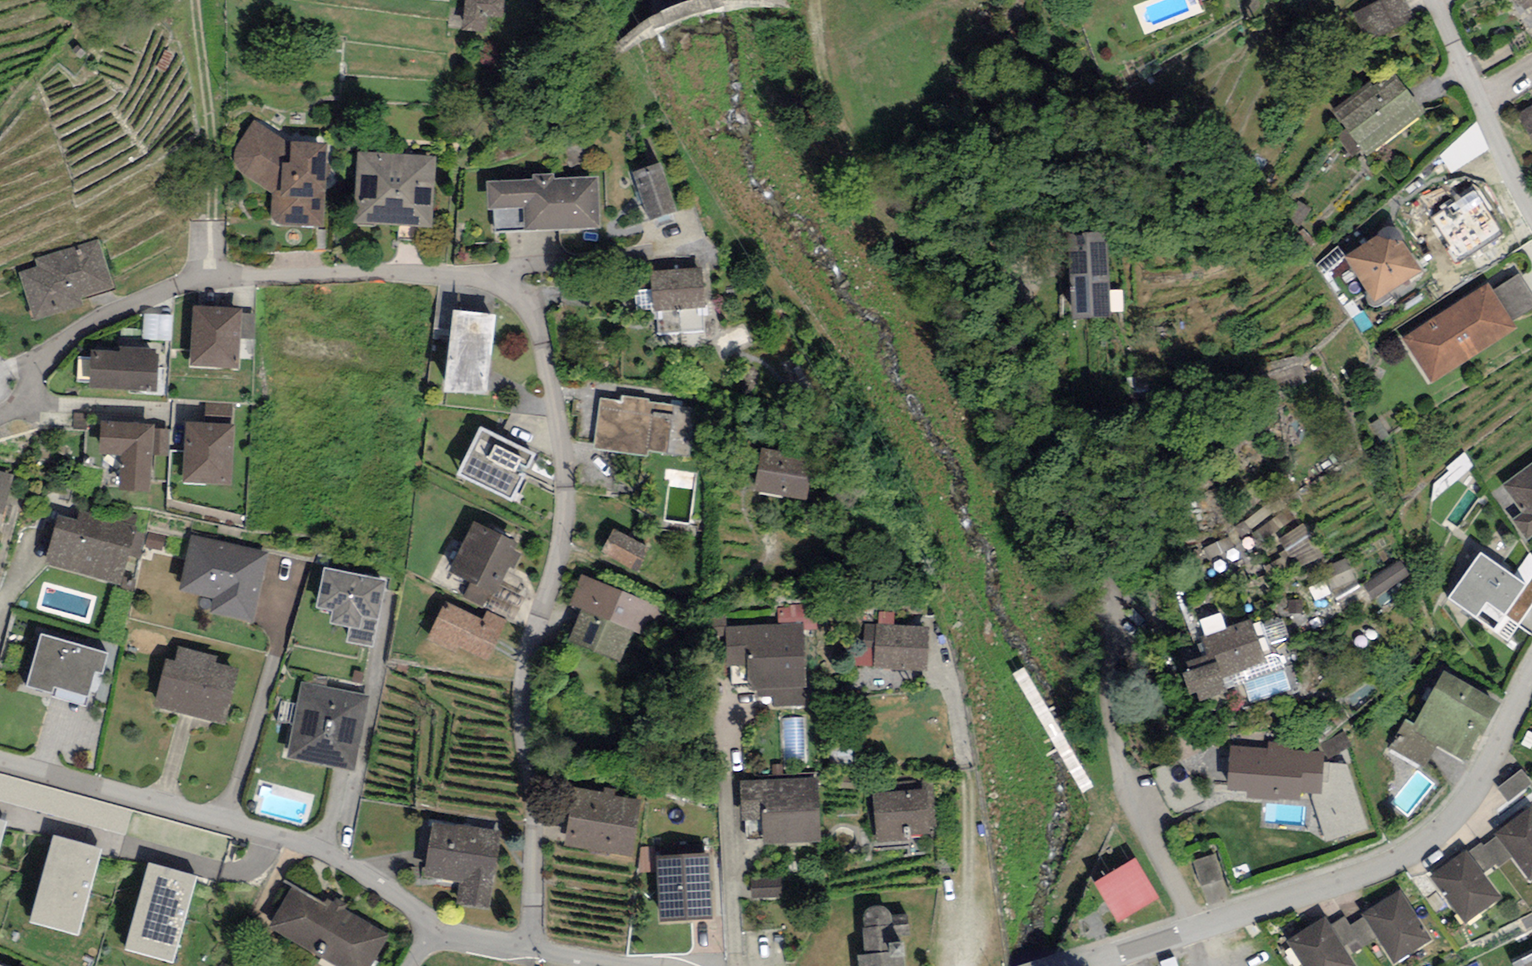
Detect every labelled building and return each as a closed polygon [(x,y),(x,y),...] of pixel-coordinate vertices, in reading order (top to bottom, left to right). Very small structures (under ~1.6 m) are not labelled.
[(464,14),(463,29),(485,31),(486,16),(502,17),(504,0),(465,0),(464,14)] [(1355,13),(1367,39),(1412,17),(1404,0),(1382,0),(1355,13)] [(1531,6),(1529,0),(1512,0),(1517,9),(1522,6),(1525,10),(1531,6)] [(1391,65),(1332,111),(1367,156),(1426,111),(1391,65)] [(1515,114),(1531,145),(1531,105),(1515,114)] [(327,143),(291,142),(291,145),(254,119),(235,148),(233,155),(234,162),(238,168),(272,193),(271,225),(323,228),(327,143)] [(437,157),(357,152),(352,223),(432,228),(437,157)] [(677,212),(659,163),(632,172),(649,221),(677,212)] [(533,180),(487,182),(487,183),(488,209),(492,209),(493,233),(600,229),(598,177),(554,179),(554,173),(533,174),(533,180)] [(1460,258),(1503,231),(1476,189),(1433,216),(1460,258)] [(1391,226),(1345,257),(1375,302),(1421,271),(1391,226)] [(1106,232),(1068,234),(1072,319),(1110,318),(1110,312),(1109,290),(1106,232)] [(99,239),(35,259),(38,266),(18,272),(33,322),(84,307),(82,299),(114,289),(99,239)] [(702,268),(651,271),(653,311),(704,308),(702,268)] [(1513,321),(1531,309),(1531,292),(1520,274),(1493,291),(1513,321)] [(1488,283),(1403,338),(1432,383),(1517,328),(1513,321),(1493,291),(1488,283)] [(1123,290),(1109,290),(1110,312),(1124,312),(1123,290)] [(243,309),(193,306),(188,366),(238,369),(241,338),(242,313),(243,309)] [(495,314),(453,309),(444,392),(486,397),(495,314)] [(256,314),(242,313),(241,338),(255,339),(256,314)] [(173,316),(146,314),(143,314),(142,339),(171,341),(173,316)] [(120,347),(120,352),(91,350),(89,388),(156,392),(158,354),(155,354),(156,349),(120,347)] [(650,400),(623,396),(622,402),(600,399),(593,449),(647,456),(648,451),(667,453),(673,406),(649,402),(650,400)] [(233,404),(205,403),(204,421),(232,423),(233,404)] [(87,413),(74,413),(74,430),(87,430),(87,413)] [(1380,419),(1369,426),(1375,436),(1377,435),(1381,443),(1391,437),(1380,419)] [(140,422),(101,421),(100,455),(121,456),(119,489),(151,490),(152,456),(153,429),(153,425),(140,425),(140,422)] [(235,425),(186,422),(182,483),(231,486),(235,425)] [(481,427),(457,475),(511,502),(535,454),(481,427)] [(170,429),(153,429),(152,456),(169,456),(170,429)] [(814,457),(762,448),(754,491),(806,500),(814,457)] [(1527,541),(1531,537),(1531,463),(1502,485),(1522,513),(1512,521),(1527,541)] [(0,471),(0,532),(14,475),(0,471)] [(137,515),(93,502),(90,513),(80,509),(77,520),(58,514),(44,563),(120,586),(129,556),(136,532),(138,527),(134,526),(137,515)] [(517,544),(474,522),(449,571),(470,582),(463,596),(484,606),(491,593),(496,595),(501,586),(510,568),(513,570),(521,554),(514,550),(517,544)] [(1304,522),(1280,539),(1290,558),(1295,556),(1302,566),(1324,556),(1304,522)] [(650,549),(613,529),(601,552),(637,572),(650,549)] [(147,535),(136,532),(129,556),(139,560),(147,535)] [(165,537),(149,533),(147,547),(162,550),(165,537)] [(252,621),(255,608),(268,552),(191,534),(178,591),(214,599),(211,611),(252,621)] [(1530,552),(1513,577),(1526,586),(1493,632),(1508,642),(1531,607),(1531,555),(1530,552)] [(1480,553),(1449,598),(1493,632),(1526,586),(1513,577),(1480,553)] [(1345,559),(1321,569),(1326,580),(1330,591),(1354,581),(1345,559)] [(1409,575),(1401,562),(1364,585),(1373,598),(1409,575)] [(376,633),(378,620),(386,580),(324,567),(316,607),(332,610),(330,623),(350,627),(347,641),(373,646),(376,633)] [(662,610),(582,574),(568,604),(581,610),(568,639),(620,662),(634,631),(649,638),(662,610)] [(1315,602),(1332,594),(1330,591),(1326,580),(1308,587),(1315,602)] [(525,598),(501,586),(496,595),(491,593),(484,606),(514,620),(525,598)] [(505,620),(487,612),(483,619),(445,601),(427,640),(457,654),(460,646),(487,659),(505,620)] [(1303,601),(1289,601),(1289,614),(1303,613),(1303,601)] [(778,608),(779,624),(802,623),(803,630),(819,630),(817,603),(787,605),(787,608),(778,608)] [(879,625),(893,625),(894,612),(880,611),(879,625)] [(1205,636),(1226,628),(1221,613),(1200,621),(1205,636)] [(725,617),(708,617),(708,637),(726,636),(726,627),(725,617)] [(1282,617),(1262,624),(1269,644),(1290,637),(1282,617)] [(1222,677),(1266,661),(1251,619),(1226,628),(1205,636),(1201,637),(1207,655),(1186,663),(1189,671),(1183,674),(1190,695),(1197,692),(1200,702),(1227,692),(1222,677)] [(779,624),(726,627),(726,636),(728,667),(747,665),(748,691),(758,690),(758,697),(773,696),(773,706),(807,704),(803,630),(802,623),(779,624)] [(874,668),(877,624),(865,623),(863,646),(856,646),(855,666),(874,668)] [(879,625),(877,624),(874,668),(926,671),(929,627),(893,625),(879,625)] [(89,696),(96,672),(102,674),(108,653),(42,634),(36,655),(29,679),(27,686),(53,693),(55,686),(89,696)] [(217,656),(178,647),(175,661),(166,659),(154,707),(226,724),(239,669),(216,663),(217,656)] [(1501,703),(1444,671),(1414,725),(1411,730),(1438,745),(1468,761),(1501,703)] [(371,696),(301,682),(286,758),(355,772),(371,696)] [(787,764),(810,762),(806,720),(784,722),(787,764)] [(1425,768),(1438,745),(1411,730),(1414,725),(1405,720),(1389,748),(1425,768)] [(1247,798),(1300,801),(1300,794),(1321,795),(1324,751),(1290,749),(1290,742),(1268,741),(1268,748),(1231,745),(1228,791),(1247,792),(1247,798)] [(1522,770),(1498,788),(1508,801),(1531,783),(1522,770)] [(819,817),(819,810),(818,778),(741,780),(742,813),(742,820),(761,820),(762,844),(820,842),(819,817)] [(871,784),(872,794),(876,844),(910,841),(910,836),(931,834),(931,827),(937,826),(934,779),(921,780),(871,784)] [(604,793),(574,787),(564,844),(631,857),(641,800),(618,796),(619,790),(605,787),(604,793)] [(1495,834),(1497,837),(1512,857),(1530,882),(1531,880),(1531,807),(1495,834)] [(501,832),(432,822),(425,877),(459,882),(456,904),(490,909),(501,832)] [(1326,835),(1327,843),(1369,835),(1368,827),(1326,835)] [(103,849),(52,835),(28,921),(78,936),(103,849)] [(1499,867),(1512,857),(1497,837),(1484,846),(1496,863),(1499,867)] [(1482,843),(1469,852),(1483,872),(1496,863),(1484,846),(1482,843)] [(1467,849),(1432,873),(1466,923),(1501,899),(1483,872),(1469,852),(1467,849)] [(710,852),(656,856),(660,922),(714,919),(710,852)] [(1215,854),(1193,861),(1201,885),(1223,878),(1215,854)] [(1158,898),(1135,859),(1094,883),(1118,922),(1158,898)] [(197,875),(149,862),(125,948),(173,962),(197,875)] [(753,899),(782,897),(781,877),(752,879),(753,899)] [(327,898),(324,903),(294,885),(269,926),(336,965),(371,965),(390,935),(345,908),(347,904),(335,897),(332,902),(327,898)] [(1402,889),(1361,912),(1364,917),(1377,938),(1394,964),(1433,940),(1402,889)] [(892,915),(889,910),(886,907),(880,905),(875,905),(868,908),(865,912),(863,919),(863,923),(864,927),(862,928),(864,953),(857,954),(858,965),(907,965),(905,942),(894,943),(894,936),(909,935),(907,913),(892,915)] [(1345,916),(1330,925),(1343,947),(1358,939),(1359,938),(1351,925),(1345,916)] [(1287,940),(1303,965),(1355,965),(1343,947),(1330,925),(1325,917),(1287,940)] [(1363,946),(1377,938),(1364,917),(1351,925),(1359,938),(1358,939),(1363,946)] [(1514,965),(1531,965),(1531,953),(1512,963),(1514,965)]
